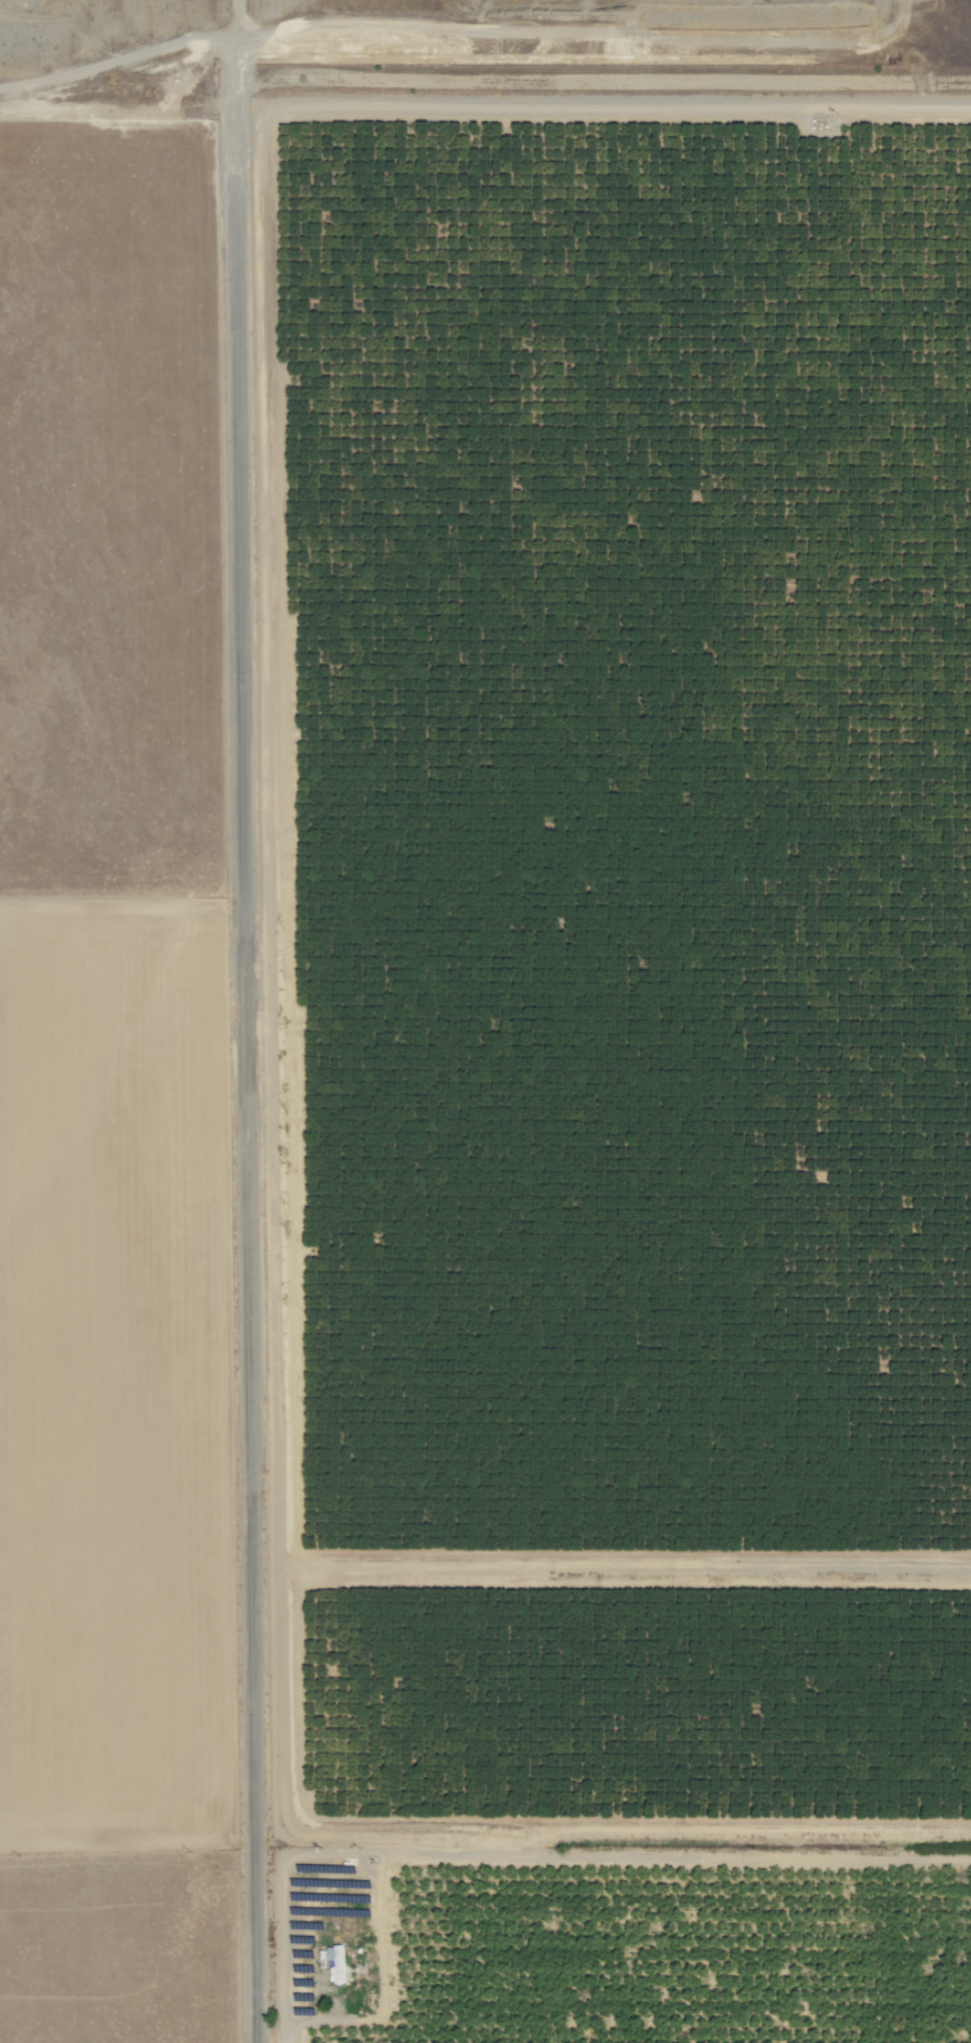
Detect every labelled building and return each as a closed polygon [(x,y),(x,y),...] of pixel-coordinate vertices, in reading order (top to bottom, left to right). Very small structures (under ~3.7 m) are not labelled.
[(344,1984),(343,1946),(328,1946),(328,1962),(332,1962),(332,1985),(344,1984)]
